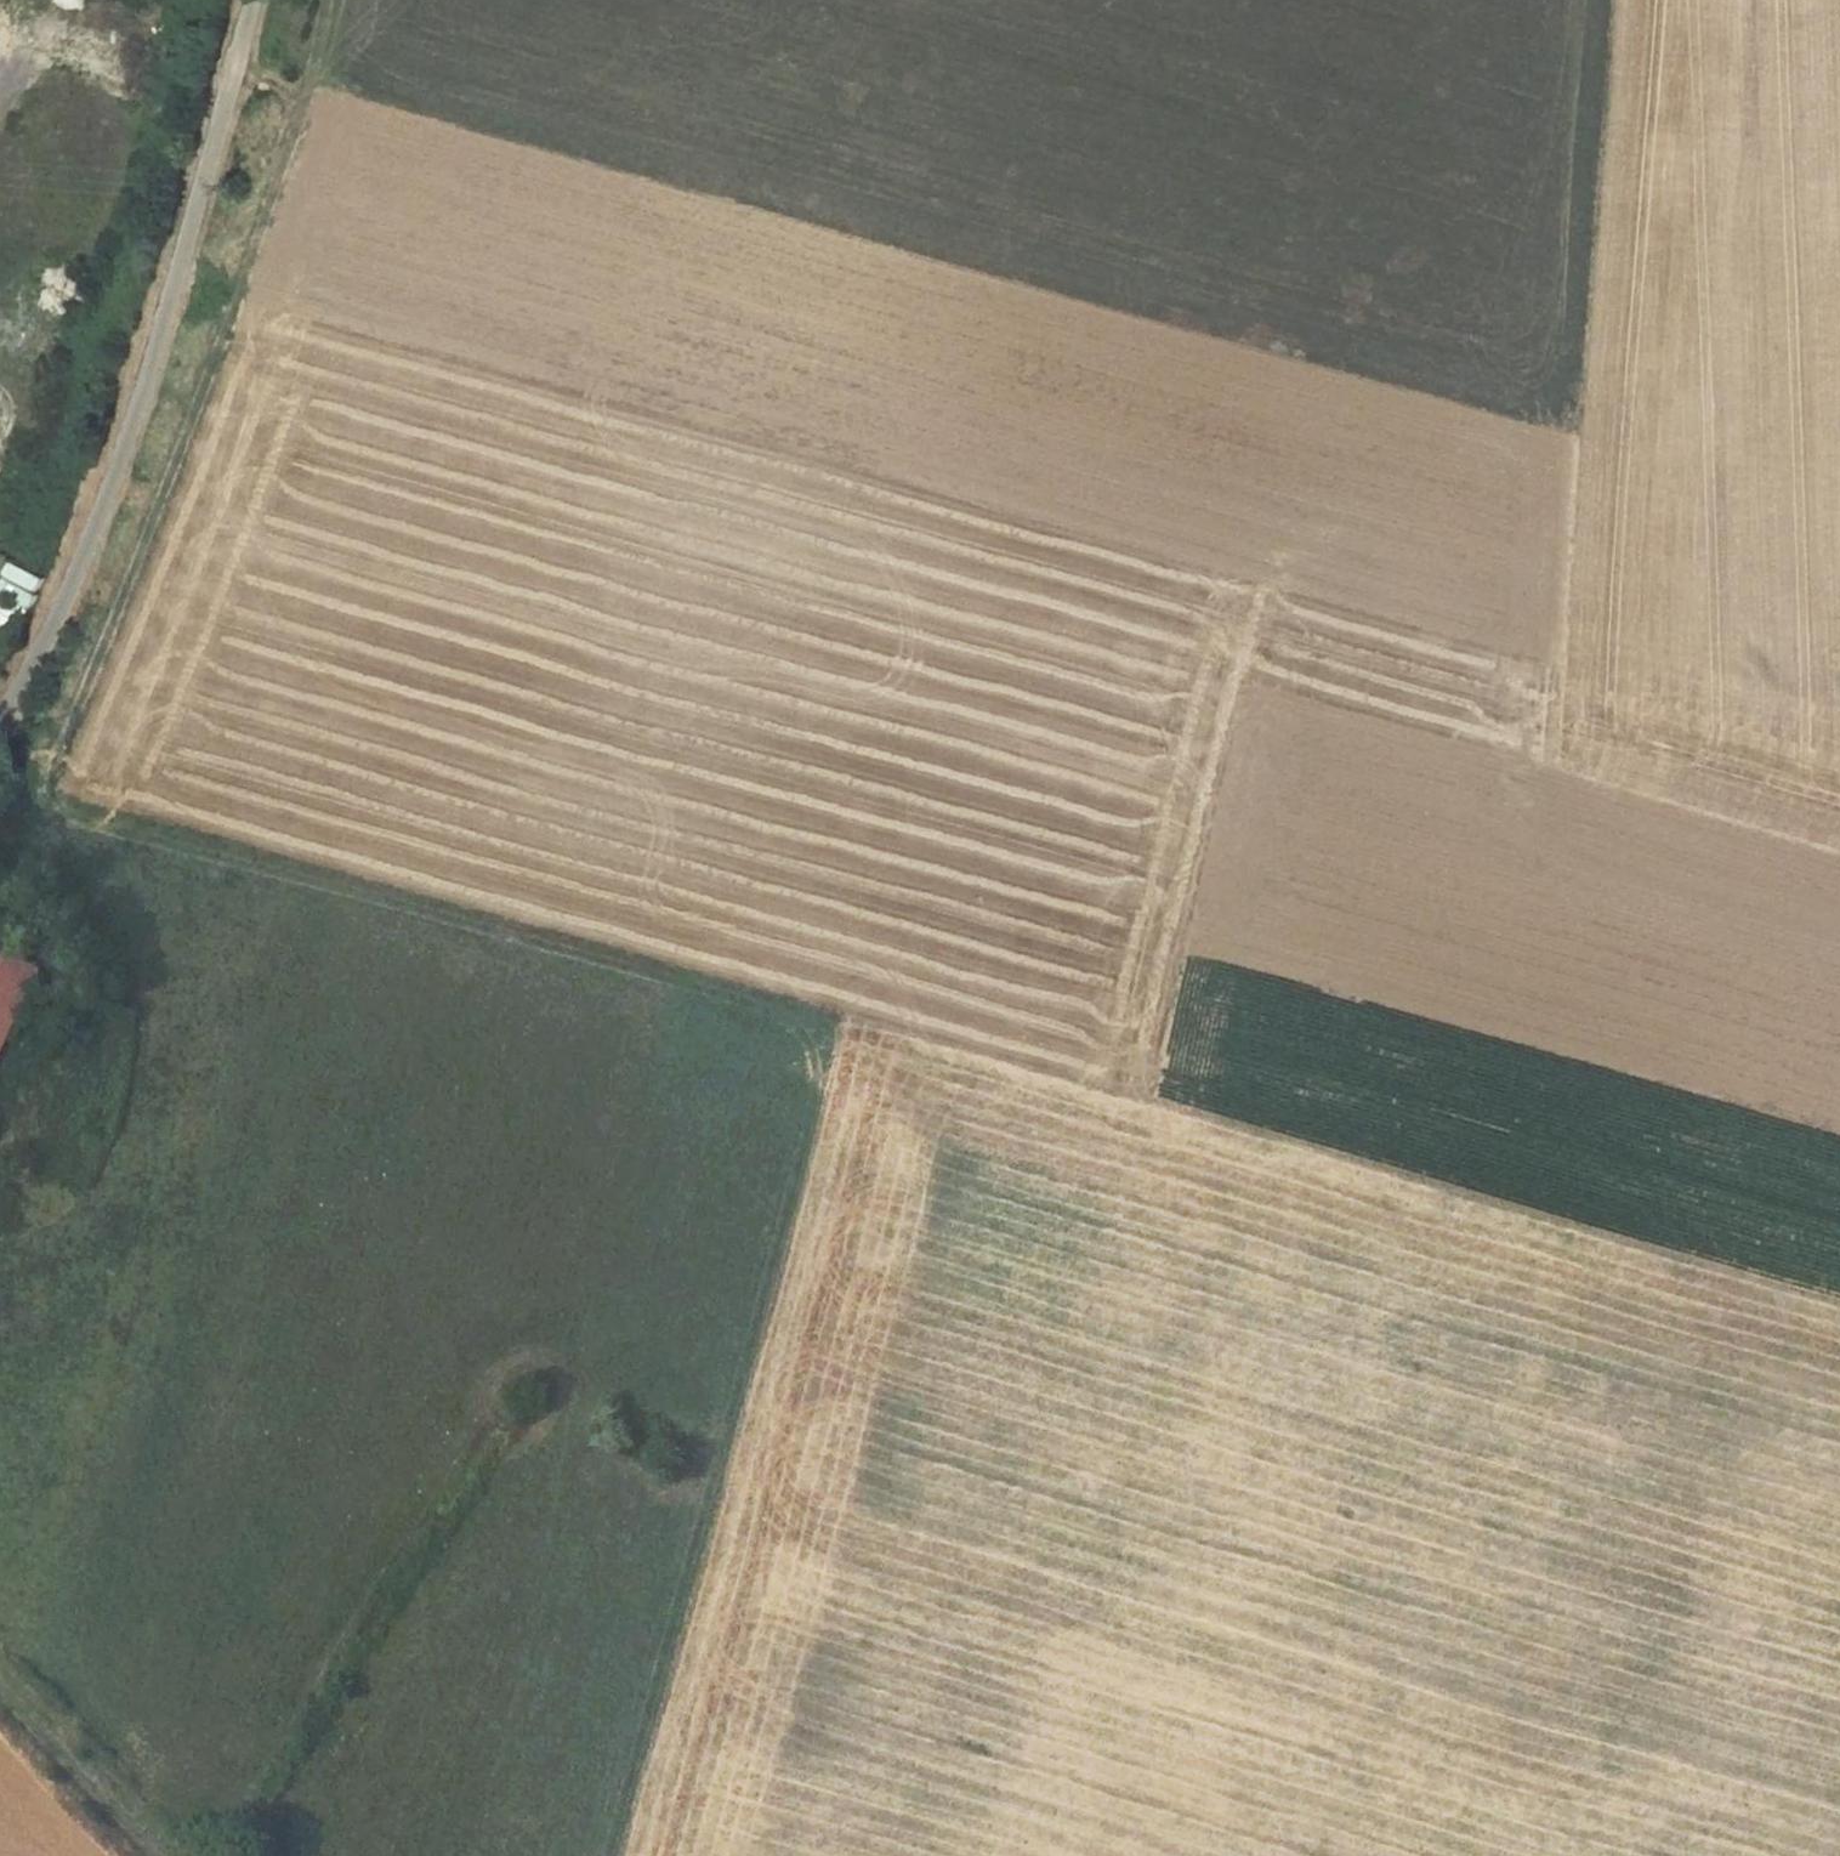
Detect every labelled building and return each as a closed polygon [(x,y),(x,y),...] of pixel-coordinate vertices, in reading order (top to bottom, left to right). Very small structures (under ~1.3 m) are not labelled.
[(37,971),(0,953),(0,1052),(37,971)]
